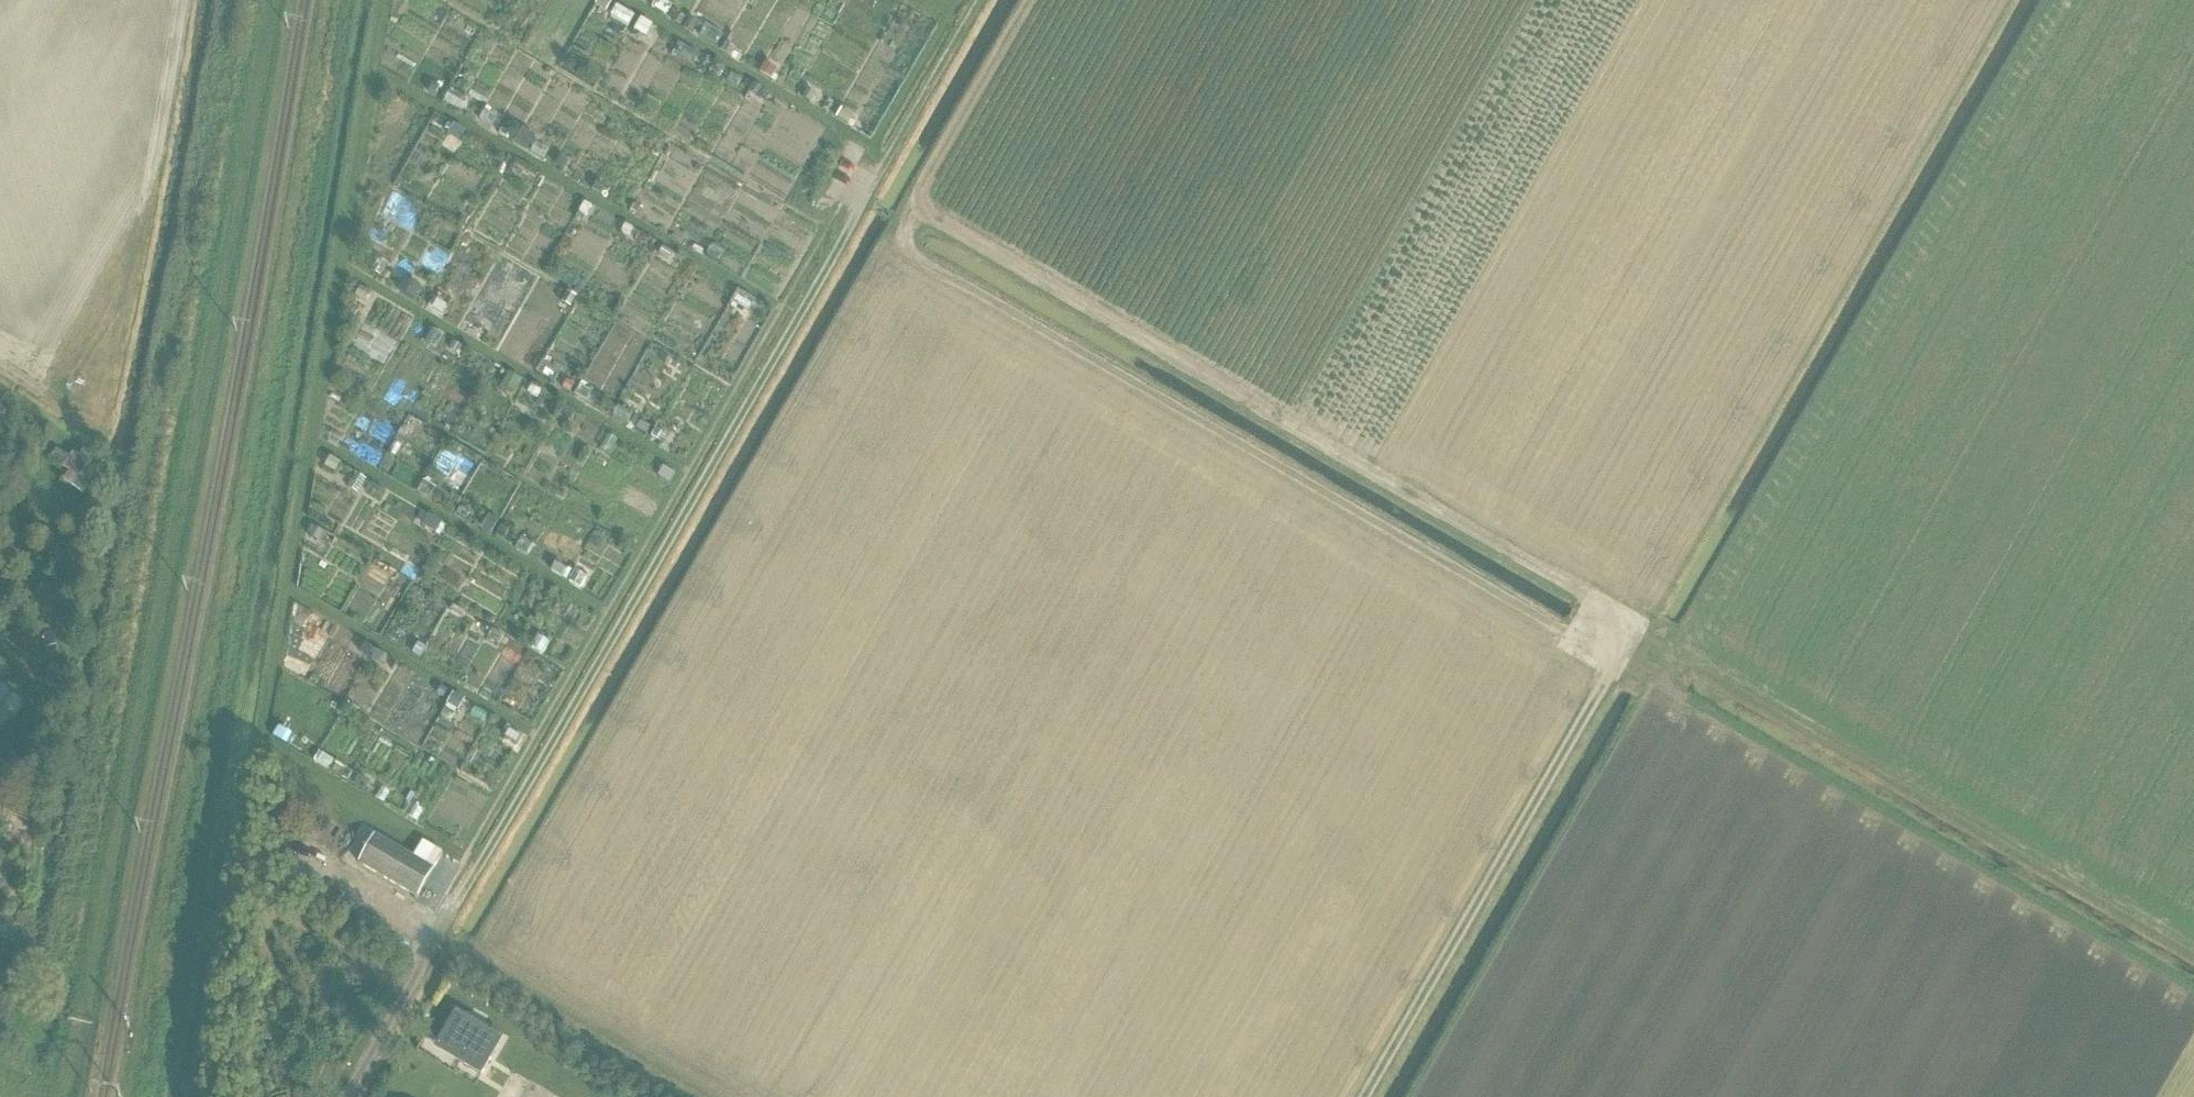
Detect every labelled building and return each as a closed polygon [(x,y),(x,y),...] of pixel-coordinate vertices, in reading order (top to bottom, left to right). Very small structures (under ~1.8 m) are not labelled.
[(613,0),(601,0),(598,5),(608,11),(614,1),(613,0)] [(682,25),(687,17),(680,13),(676,21),(682,25)] [(669,35),(676,21),(663,15),(656,28),(669,35)] [(684,27),(692,32),(700,21),(691,16),(684,27)] [(649,36),(656,25),(644,18),(638,29),(649,36)] [(685,59),(699,66),(708,47),(695,40),(685,59)] [(726,42),(722,50),(732,56),(737,48),(726,42)] [(704,59),(700,66),(707,70),(711,63),(704,59)] [(710,71),(716,74),(722,72),(725,66),(716,61),(710,71)] [(795,63),(790,76),(810,83),(814,70),(795,63)] [(762,72),(773,78),(777,71),(766,65),(762,72)] [(436,95),(441,87),(435,84),(431,91),(436,95)] [(766,90),(754,84),(750,92),(761,98),(766,90)] [(809,88),(804,98),(811,102),(817,93),(809,88)] [(511,122),(522,105),(510,98),(500,115),(511,122)] [(842,109),(837,117),(849,124),(853,116),(842,109)] [(461,140),(466,130),(455,124),(450,134),(461,140)] [(536,137),(525,130),(519,141),(530,148),(536,137)] [(561,158),(558,165),(566,169),(569,163),(561,158)] [(375,179),(372,185),(381,190),(385,184),(375,179)] [(598,181),(594,189),(602,194),(607,187),(598,181)] [(549,188),(558,194),(562,188),(553,182),(549,188)] [(587,202),(582,212),(588,215),(593,205),(587,202)] [(635,241),(648,248),(656,233),(643,226),(635,241)] [(661,253),(669,259),(673,252),(665,247),(661,253)] [(426,288),(411,280),(407,289),(421,296),(426,288)] [(358,296),(368,301),(373,293),(363,287),(358,296)] [(578,297),(570,292),(564,301),(573,306),(578,297)] [(444,313),(448,305),(439,300),(435,308),(444,313)] [(463,345),(456,341),(452,349),(459,353),(463,345)] [(511,373),(506,382),(518,389),(523,380),(511,373)] [(577,384),(570,380),(565,388),(572,392),(577,384)] [(547,401),(561,399),(558,382),(544,384),(547,401)] [(533,385),(529,392),(538,398),(543,390),(533,385)] [(570,406),(566,413),(574,417),(577,410),(570,406)] [(354,438),(347,434),(342,441),(350,446),(354,438)] [(77,455),(74,458),(69,466),(76,471),(69,481),(85,492),(104,464),(88,453),(84,459),(77,455)] [(331,456),(326,466),(337,472),(342,462),(331,456)] [(666,468),(661,477),(671,483),(676,474),(666,468)] [(437,531),(443,521),(432,514),(426,525),(437,531)] [(485,525),(495,531),(501,520),(491,515),(485,525)] [(322,541),(326,533),(313,526),(309,534),(322,541)] [(498,535),(505,540),(511,530),(503,526),(498,535)] [(549,552),(554,541),(539,535),(535,547),(549,552)] [(567,569),(557,563),(553,570),(563,576),(567,569)] [(597,586),(605,573),(594,566),(586,579),(597,586)] [(383,630),(390,619),(378,612),(371,623),(383,630)] [(334,635),(338,627),(326,620),(321,628),(334,635)] [(561,651),(568,635),(555,630),(548,645),(561,651)] [(420,642),(414,652),(420,656),(426,646),(420,642)] [(369,656),(374,648),(365,643),(360,651),(369,656)] [(378,650),(373,657),(385,664),(389,656),(378,650)] [(53,673),(45,687),(55,693),(63,679),(53,673)] [(298,689),(302,682),(292,677),(288,683),(298,689)] [(375,684),(367,696),(380,704),(388,692),(375,684)] [(0,685),(0,707),(9,691),(0,685)] [(466,699),(457,693),(450,704),(459,710),(466,699)] [(281,727),(276,736),(288,742),(293,734),(281,727)] [(511,729),(506,737),(518,744),(522,736),(511,729)] [(345,768),(340,776),(349,781),(353,773),(345,768)] [(360,775),(355,785),(365,791),(371,782),(360,775)] [(419,897),(435,868),(415,856),(377,834),(360,862),(419,897)] [(425,839),(415,856),(435,868),(445,851),(425,839)] [(458,1011),(441,1040),(465,1054),(461,1061),(481,1073),(485,1066),(503,1036),(458,1011)]
